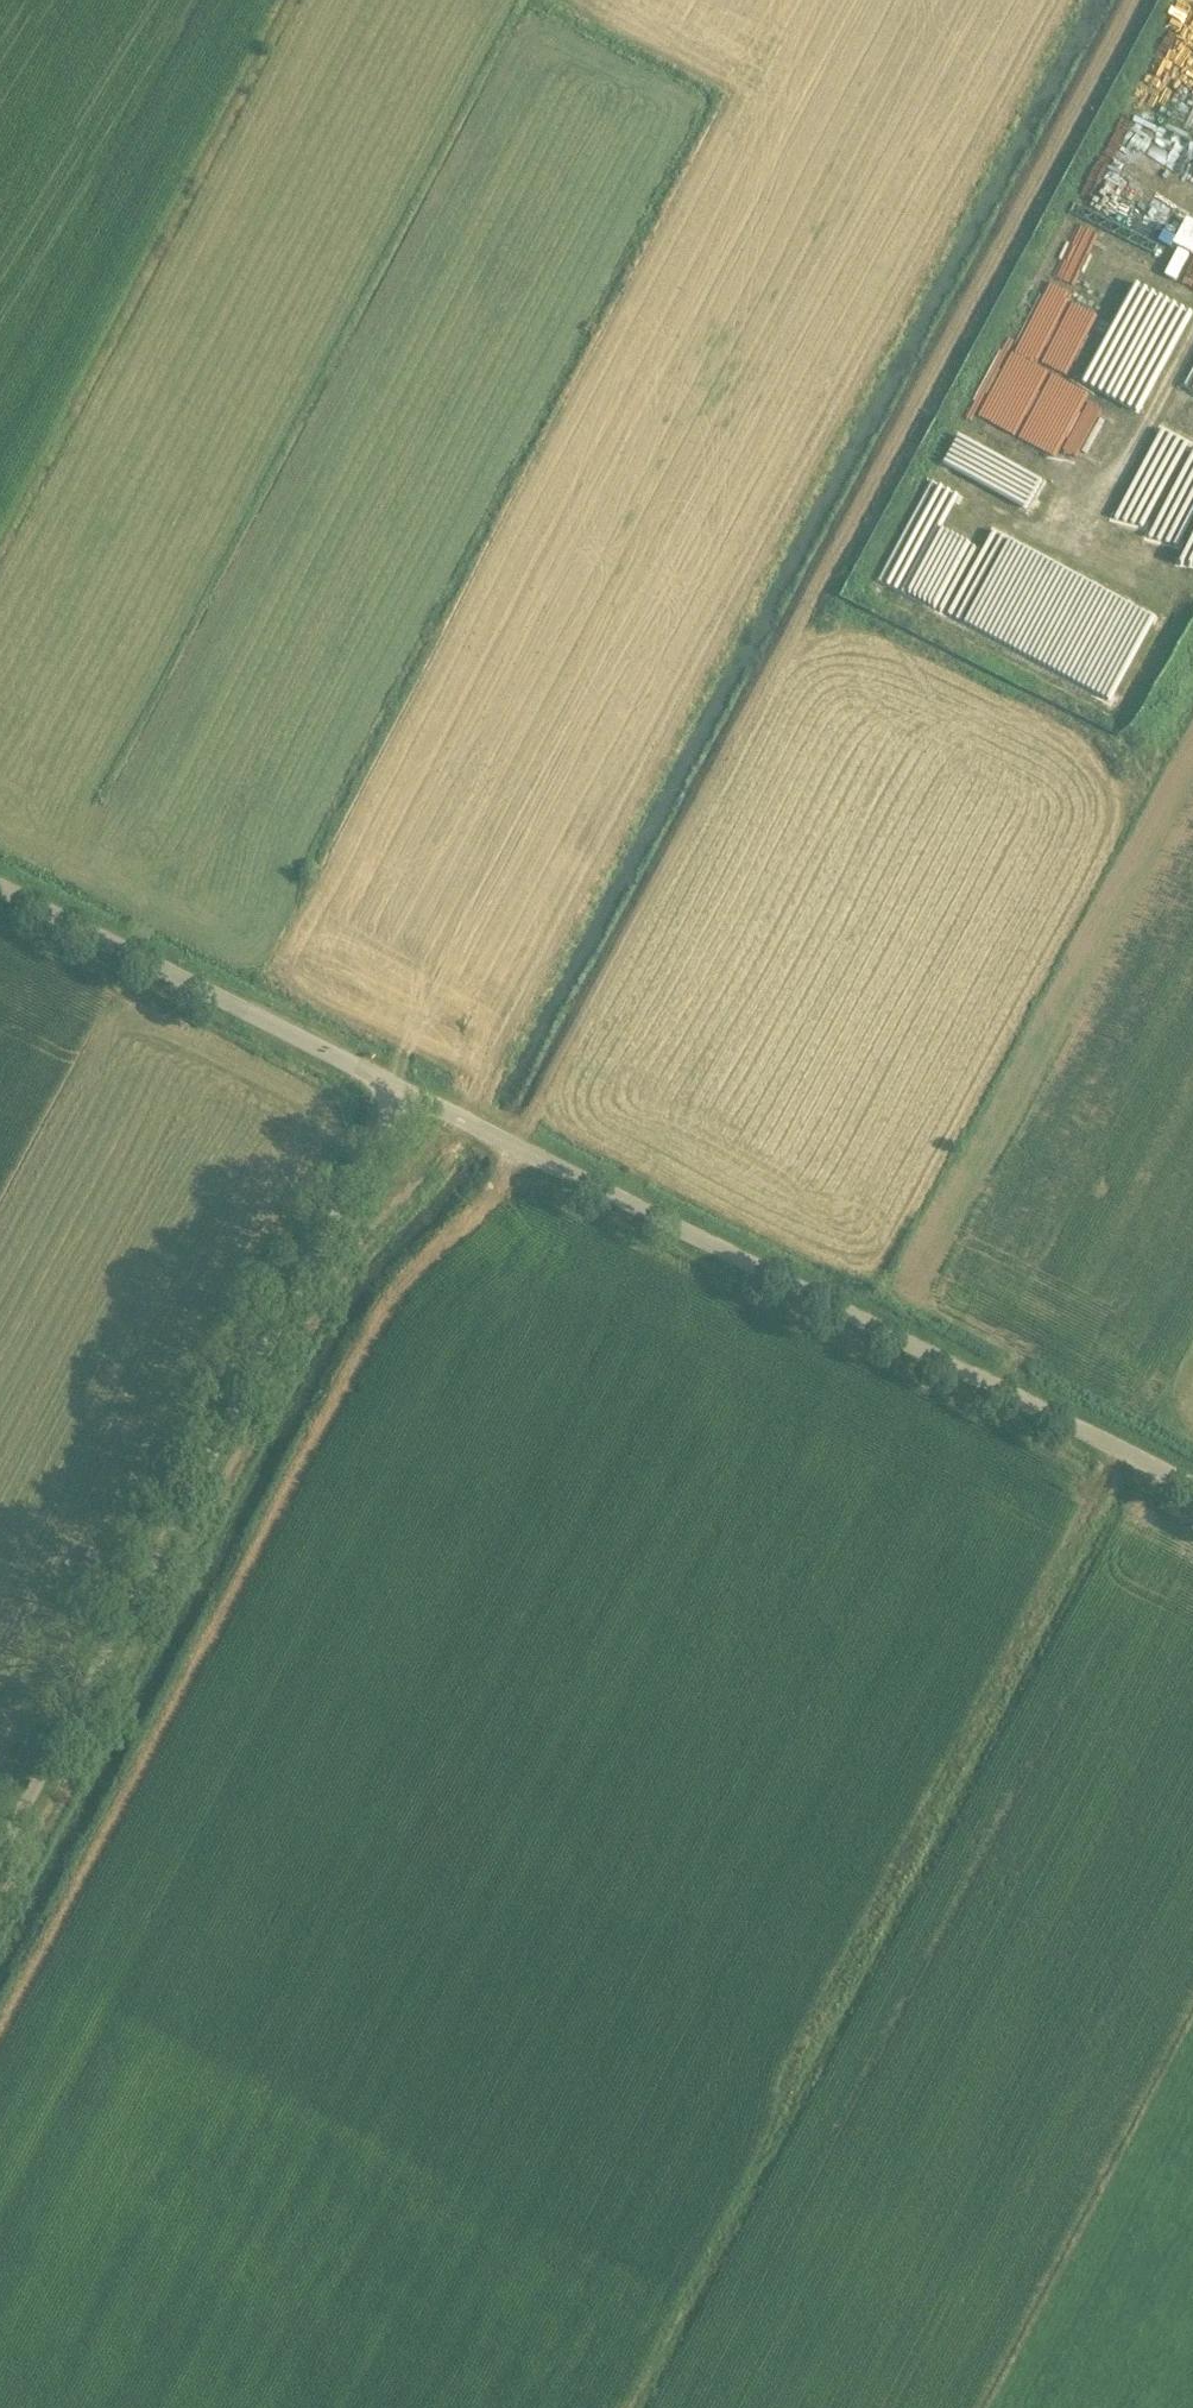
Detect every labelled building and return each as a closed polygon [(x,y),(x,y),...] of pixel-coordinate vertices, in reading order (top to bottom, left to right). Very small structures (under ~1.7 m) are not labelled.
[(1192,253),(1192,222),(1184,218),(1172,244),(1192,253)] [(1076,222),(1056,276),(1077,283),(1096,229),(1076,222)] [(1065,379),(1097,307),(1045,284),(993,403),(986,400),(978,418),(1077,461),(1101,407),(1088,401),(1092,390),(1065,379)] [(1029,508),(1044,480),(958,435),(943,463),(1029,508)]
